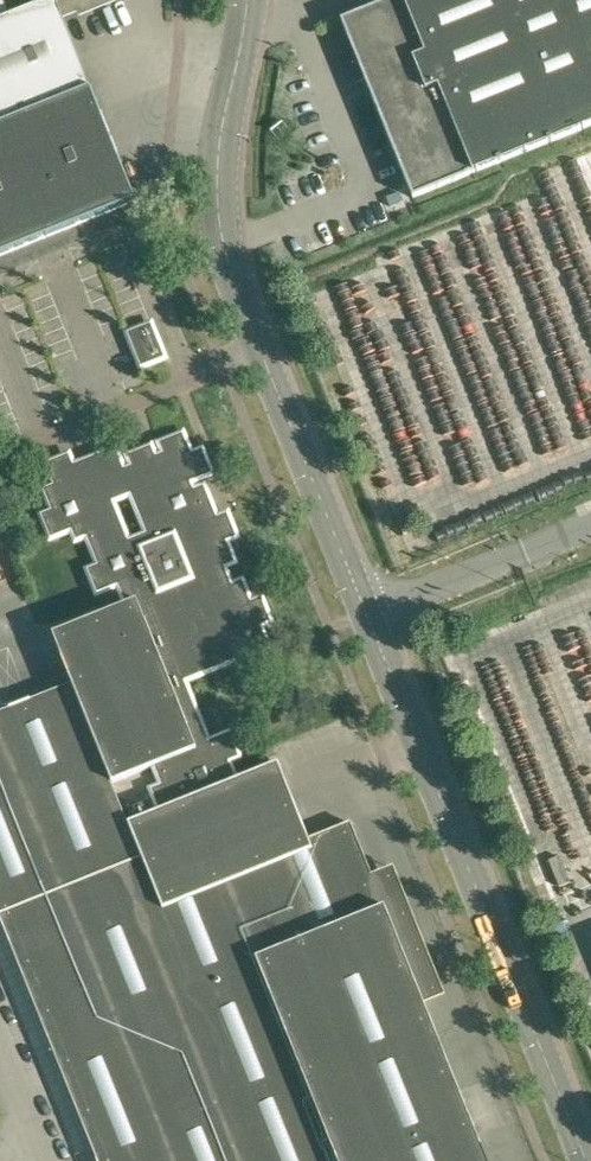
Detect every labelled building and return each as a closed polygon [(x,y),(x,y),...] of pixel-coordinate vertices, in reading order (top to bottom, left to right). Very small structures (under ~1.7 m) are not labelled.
[(136,201),(61,14),(80,7),(82,11),(110,0),(0,0),(0,255),(136,201)] [(342,20),(356,54),(352,56),(358,69),(361,68),(414,197),(590,125),(590,0),(391,0),(342,20)] [(140,372),(170,359),(154,319),(124,331),(140,372)] [(89,570),(98,592),(119,584),(127,605),(53,634),(72,682),(0,711),(0,915),(99,1160),(488,1160),(416,983),(437,974),(419,930),(398,938),(386,907),(372,874),(351,822),(309,839),(279,763),(236,780),(229,761),(239,757),(230,734),(209,742),(185,680),(269,647),(261,626),(271,621),(262,598),(251,603),(243,581),(232,585),(225,566),(235,562),(227,541),(237,537),(228,514),(218,518),(205,487),(194,491),(189,482),(212,473),(203,451),(192,454),(184,434),(161,443),(165,454),(156,458),(152,447),(129,456),(134,467),(124,470),(116,449),(93,457),(74,465),(70,455),(47,464),(55,485),(45,490),(53,511),(43,515),(52,538),(73,530),(77,540),(87,536),(99,566),(89,570)] [(260,762),(276,756),(271,745),(256,751),(260,762)]
